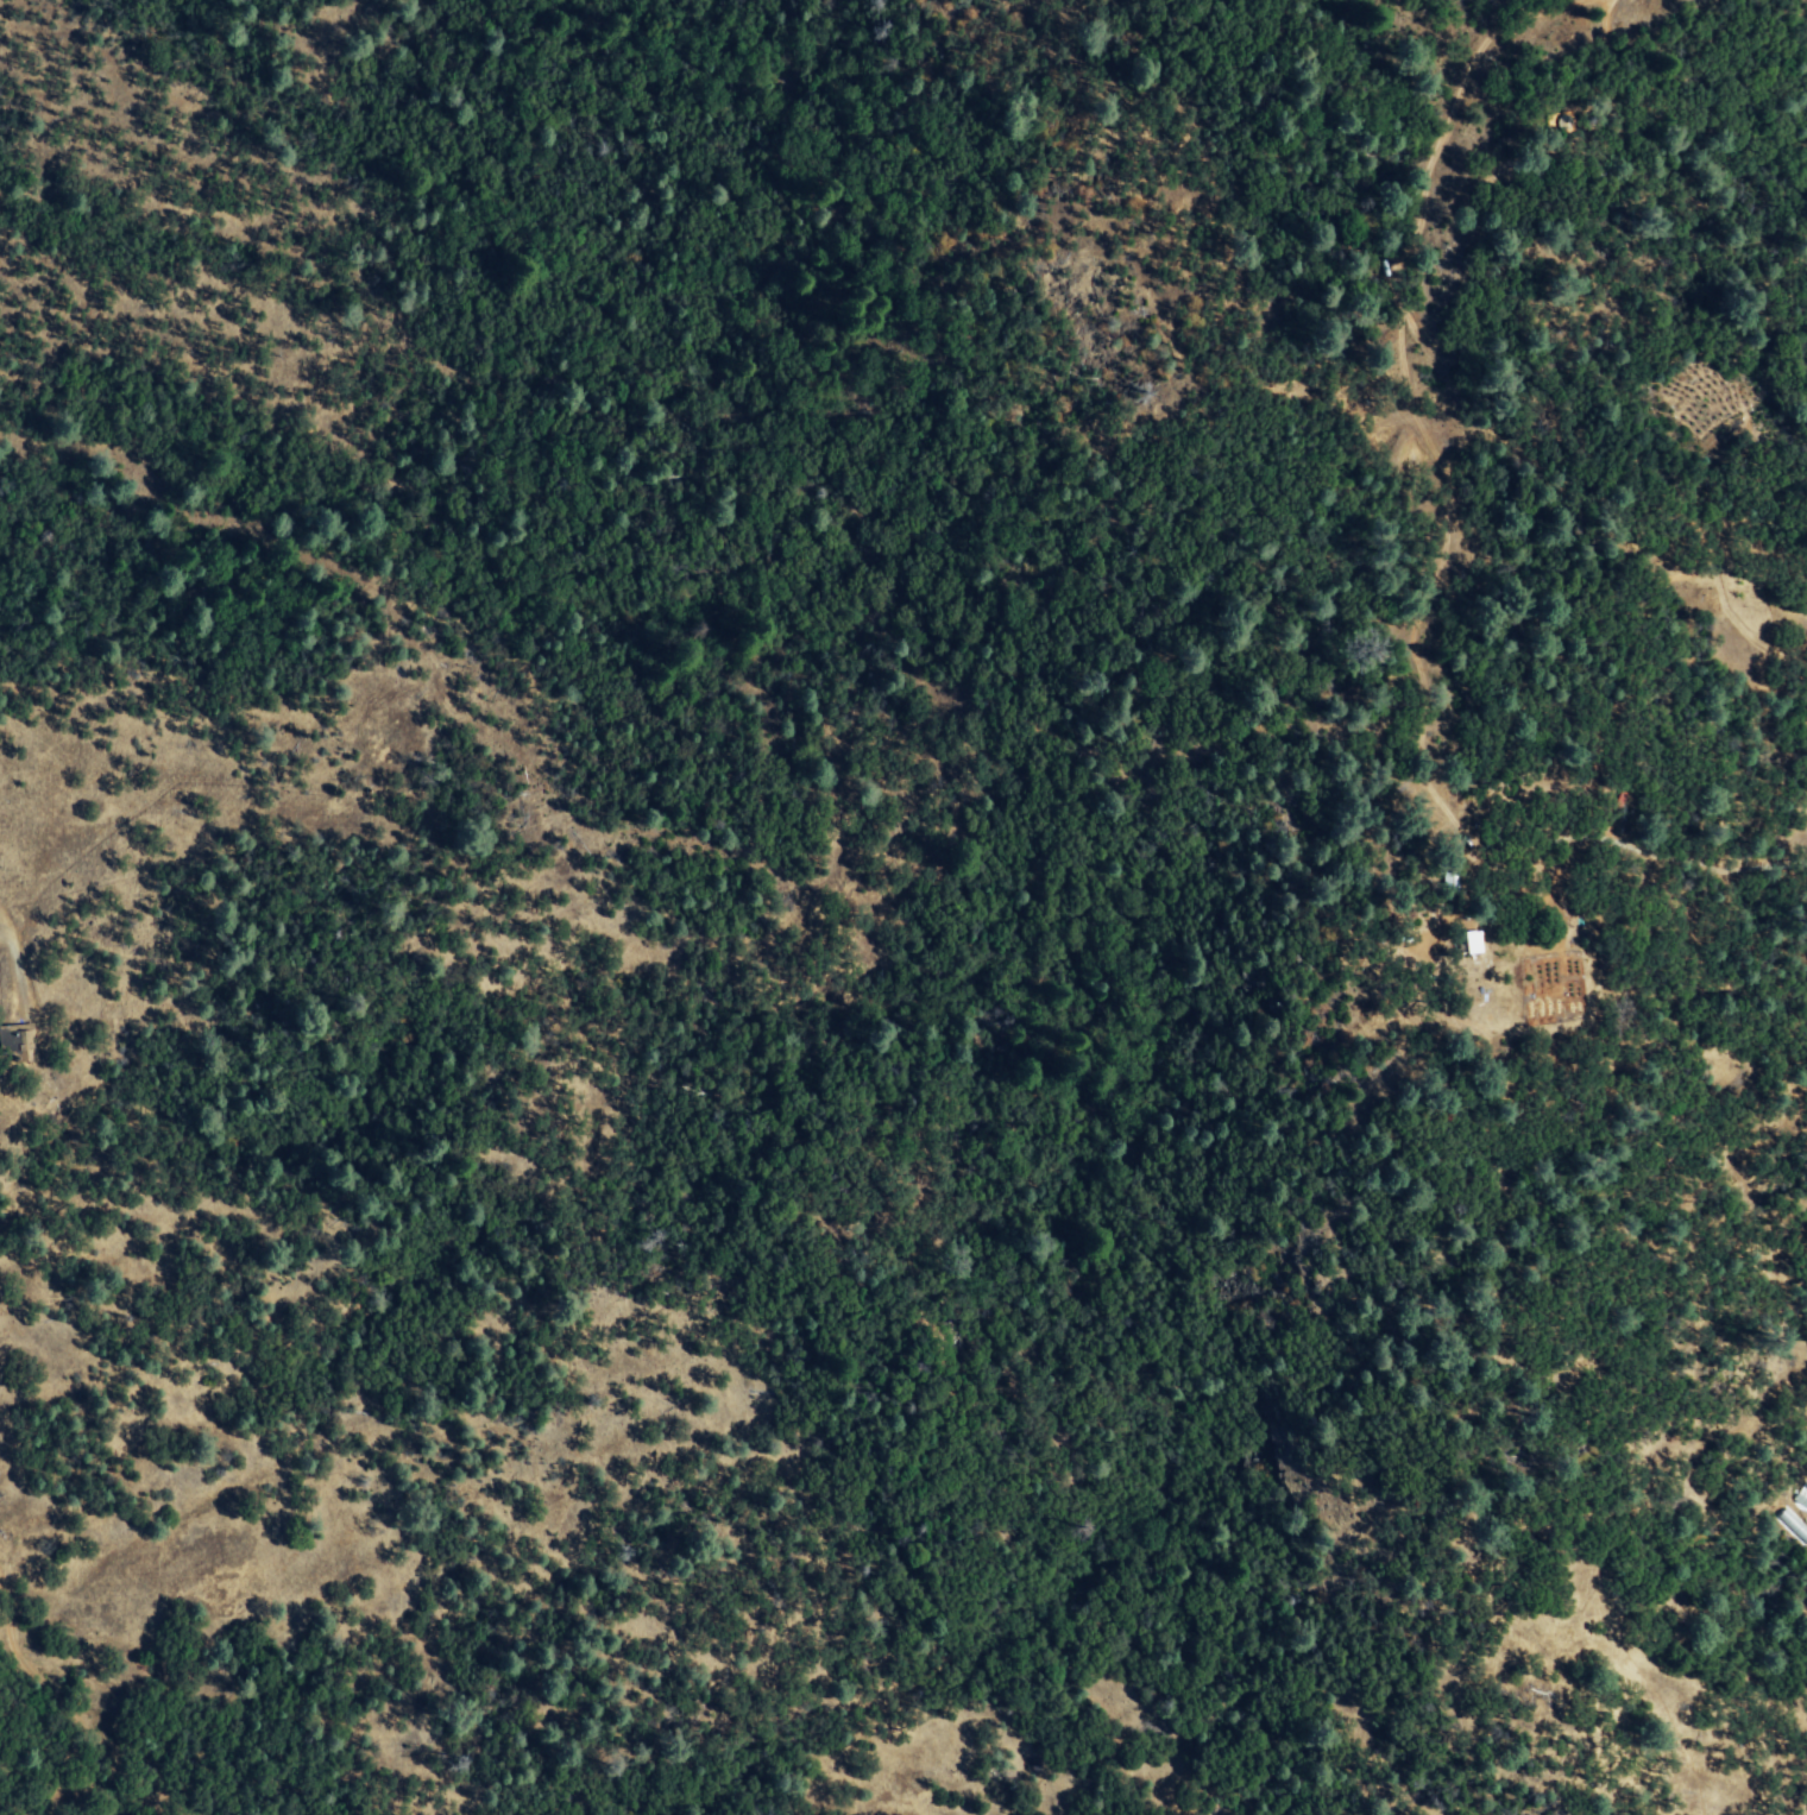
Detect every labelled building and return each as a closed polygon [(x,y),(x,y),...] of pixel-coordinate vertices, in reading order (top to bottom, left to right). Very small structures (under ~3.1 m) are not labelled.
[(1480,954),(1478,932),(1462,934),(1464,955),(1480,954)] [(1801,1483),(1790,1503),(1806,1512),(1806,1486),(1801,1483)]
